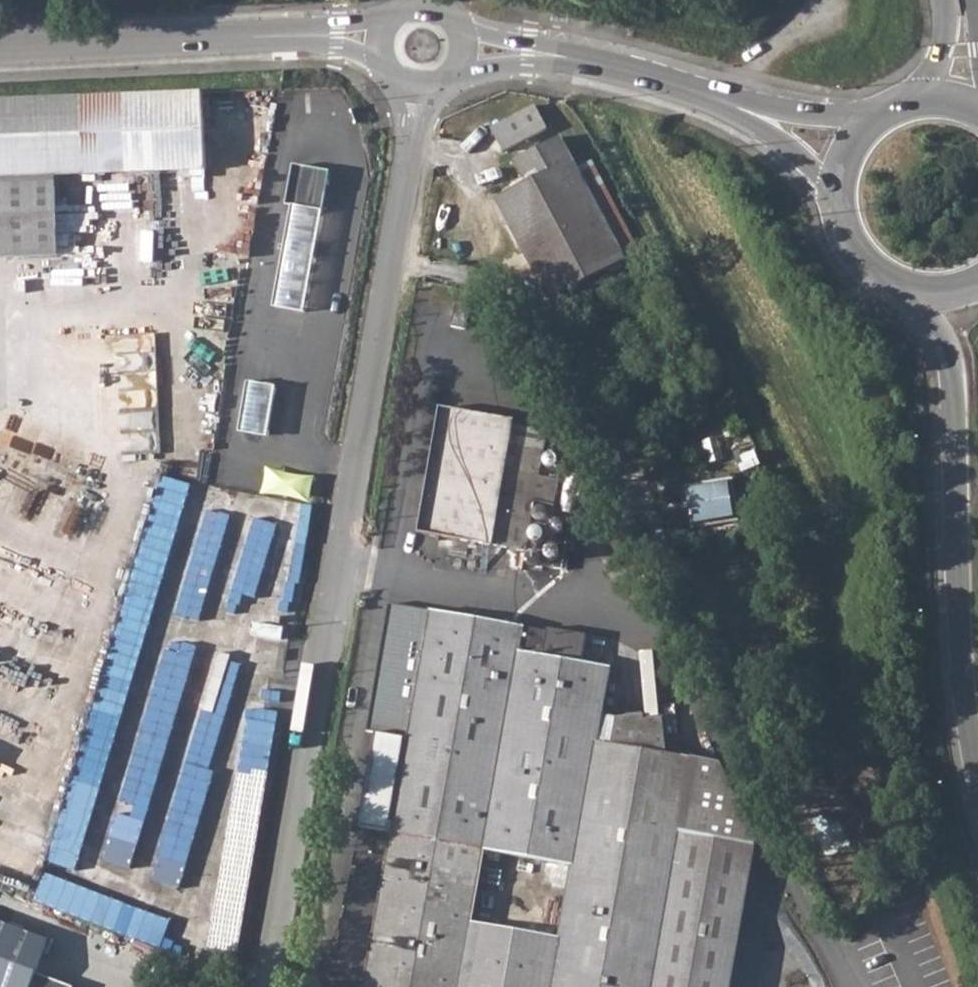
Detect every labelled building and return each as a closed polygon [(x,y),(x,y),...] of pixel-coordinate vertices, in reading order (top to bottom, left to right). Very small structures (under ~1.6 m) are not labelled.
[(0,99),(0,256),(60,254),(57,174),(124,172),(124,185),(209,184),(208,92),(0,99)] [(537,103),(494,125),(505,149),(549,128),(537,103)] [(483,123),(458,125),(459,138),(484,136),(483,123)] [(498,196),(549,296),(628,257),(583,171),(563,135),(516,158),(528,181),(498,196)] [(275,307),(305,313),(331,178),(301,172),(275,307)] [(457,301),(454,324),(468,327),(472,303),(457,301)] [(250,380),(241,431),(269,436),(279,385),(250,380)] [(444,406),(422,530),(526,548),(535,500),(555,503),(560,477),(540,472),(544,447),(515,443),(519,418),(444,406)] [(313,499),(316,477),(270,470),(267,492),(313,499)] [(81,845),(89,848),(189,482),(162,474),(66,825),(85,830),(81,845)] [(733,480),(689,486),(695,524),(739,518),(733,480)] [(566,515),(557,565),(568,568),(577,517),(566,515)] [(202,619),(207,596),(188,592),(183,615),(202,619)] [(756,841),(697,831),(706,788),(691,785),(693,776),(697,754),(660,747),(615,739),(600,738),(615,664),(546,652),(550,626),(431,606),(408,733),(377,729),(362,819),(393,824),(388,853),(357,847),(354,861),(359,861),(358,871),(351,871),(350,887),(347,889),(345,902),(347,904),(345,912),(342,912),(339,925),(344,926),(338,955),(335,957),(332,976),(336,976),(335,986),(732,986),(756,841)] [(147,721),(126,809),(119,807),(107,858),(138,866),(171,727),(147,721)] [(191,754),(158,879),(184,886),(217,761),(191,754)] [(164,945),(174,917),(47,873),(37,901),(164,945)] [(44,974),(57,938),(1,917),(0,919),(0,986),(76,986),(44,974)]
